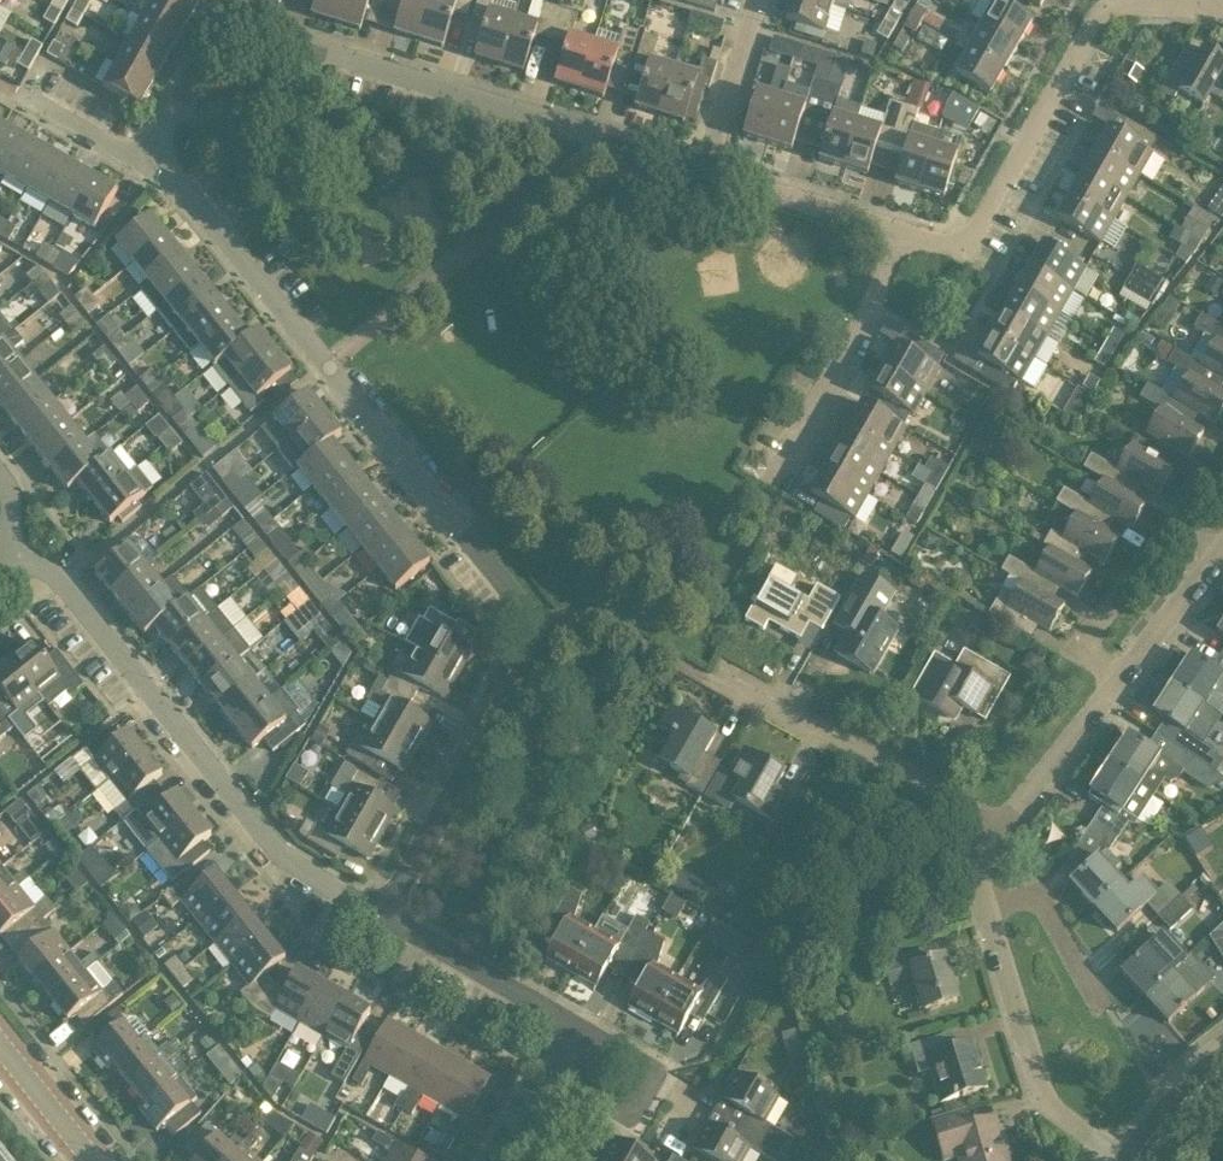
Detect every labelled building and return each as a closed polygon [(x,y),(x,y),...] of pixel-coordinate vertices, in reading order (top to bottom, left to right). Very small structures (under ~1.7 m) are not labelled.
[(50,8),(61,14),(68,2),(65,0),(54,0),(50,8)] [(84,15),(91,3),(85,0),(78,0),(73,9),(84,15)] [(162,0),(154,0),(143,19),(179,40),(192,17),(162,0)] [(192,17),(202,0),(162,0),(192,17)] [(312,16),(313,16),(315,12),(337,18),(335,23),(336,23),(343,0),(317,0),(312,16)] [(336,23),(337,23),(338,19),(360,26),(359,30),(360,31),(370,0),(343,0),(336,23)] [(394,33),(396,33),(397,29),(419,36),(418,40),(431,0),(405,0),(394,33)] [(472,0),(456,0),(456,2),(450,0),(431,0),(418,40),(419,41),(421,36),(443,43),(441,47),(443,48),(454,11),(467,15),(472,0)] [(486,21),(475,58),(476,58),(478,54),(500,61),(498,65),(499,65),(513,20),(490,12),(494,0),(478,0),(473,17),(486,21)] [(523,73),(531,46),(534,36),(550,41),(560,9),(533,0),(526,23),(513,20),(499,65),(500,66),(501,61),(523,68),(522,73),(523,73)] [(682,2),(715,12),(718,0),(683,0),(682,2)] [(807,0),(791,0),(785,21),(824,33),(832,8),(807,0)] [(1040,8),(1044,0),(1025,0),(1040,8)] [(981,26),(1018,47),(1032,22),(996,2),(981,26)] [(909,16),(921,23),(928,12),(916,5),(909,16)] [(54,27),(61,14),(50,8),(42,20),(54,27)] [(84,15),(73,9),(65,21),(76,28),(84,15)] [(580,86),(579,90),(593,44),(570,37),(578,14),(560,9),(550,41),(567,46),(555,83),(557,83),(558,79),(580,86)] [(883,22),(894,29),(901,16),(890,9),(883,22)] [(720,36),(724,22),(692,12),(687,26),(720,36)] [(921,23),(909,16),(903,26),(915,33),(921,23)] [(179,40),(143,19),(130,42),(166,62),(179,40)] [(894,29),(883,22),(876,34),(887,41),(894,29)] [(803,35),(805,27),(795,24),(793,32),(803,35)] [(968,50),(1004,71),(1018,47),(981,26),(968,50)] [(947,41),(922,27),(916,40),(940,53),(947,41)] [(603,93),(602,97),(603,98),(615,61),(628,65),(638,33),(624,29),(619,43),(613,41),(607,44),(606,48),(593,44),(579,90),(580,91),(581,86),(603,93)] [(634,67),(647,71),(635,108),(637,108),(638,104),(660,111),(659,115),(660,115),(674,70),(651,62),(658,39),(644,35),(634,67)] [(768,52),(798,61),(803,46),(773,37),(768,52)] [(864,40),(855,38),(853,44),(833,39),(831,47),(859,56),(860,55),(871,59),(875,45),(863,42),(864,40)] [(31,41),(24,53),(35,60),(42,47),(31,41)] [(166,62),(130,42),(117,65),(153,85),(166,62)] [(0,55),(0,57),(16,66),(16,65),(24,53),(7,43),(0,55)] [(57,62),(64,49),(53,43),(46,55),(57,62)] [(1203,48),(1189,71),(1177,64),(1160,94),(1173,101),(1179,91),(1204,105),(1210,94),(1209,94),(1222,70),(1222,60),(1203,48)] [(1004,71),(968,50),(954,75),(990,95),(1004,71)] [(28,72),(35,60),(24,53),(16,65),(28,72)] [(698,72),(688,69),(687,74),(674,70),(660,115),(660,116),(662,111),(684,118),(682,122),(684,123),(685,118),(694,121),(705,88),(709,90),(717,64),(702,60),(698,72)] [(153,85),(117,65),(104,88),(139,109),(153,85)] [(827,80),(830,72),(817,68),(809,92),(785,85),(781,96),(782,96),(767,144),(791,151),(801,120),(815,124),(828,80),(827,80)] [(1210,94),(1215,97),(1222,102),(1222,101),(1222,70),(1209,94),(1210,94)] [(856,123),(860,109),(837,102),(843,85),(828,80),(815,124),(829,128),(819,160),(843,167),(857,123),(856,123)] [(918,112),(921,113),(929,87),(912,82),(905,107),(904,107),(891,148),(905,152),(895,184),(919,191),(937,133),(913,126),(918,112)] [(781,96),(769,92),(768,96),(756,92),(743,136),(767,144),(782,96),(781,96)] [(971,123),(980,109),(953,94),(945,108),(971,123)] [(867,175),(877,144),(891,148),(904,107),(889,102),(881,131),(857,123),(843,167),(867,175)] [(995,122),(980,113),(972,125),(987,135),(995,122)] [(1152,153),(1149,151),(1156,139),(1127,122),(1119,134),(1109,128),(1095,151),(1139,176),(1152,153)] [(10,166),(25,140),(3,127),(0,132),(0,175),(4,178),(10,166)] [(943,199),(961,141),(937,133),(919,191),(943,199)] [(26,191),(40,166),(48,153),(25,140),(10,166),(4,178),(26,191)] [(1083,174),(1126,199),(1139,176),(1095,151),(1083,174)] [(49,204),(70,166),(48,153),(40,166),(26,191),(49,204)] [(71,216),(93,179),(70,166),(49,204),(71,216)] [(1070,196),(1113,221),(1126,199),(1083,174),(1070,196)] [(93,179),(71,216),(95,230),(116,192),(93,179)] [(1113,221),(1070,196),(1056,219),(1100,244),(1113,221)] [(1222,214),(1222,204),(1215,199),(1207,211),(1219,220),(1222,214)] [(133,265),(167,238),(150,217),(116,244),(133,265)] [(1191,236),(1202,242),(1208,230),(1188,218),(1181,230),(1191,236)] [(0,235),(0,237),(8,242),(16,228),(7,223),(0,235)] [(1182,246),(1174,259),(1184,265),(1195,253),(1202,242),(1191,236),(1185,247),(1184,247),(1182,246)] [(133,265),(149,285),(183,258),(167,238),(133,265)] [(45,263),(53,249),(43,244),(36,257),(45,263)] [(1029,267),(1073,292),(1086,269),(1042,244),(1029,267)] [(54,268),(61,254),(53,249),(45,263),(54,268)] [(149,285),(140,292),(156,313),(199,278),(183,258),(149,285)] [(1129,278),(1159,295),(1166,282),(1136,265),(1129,278)] [(32,285),(44,275),(38,267),(25,276),(32,285)] [(1016,290),(1060,315),(1073,292),(1029,267),(1016,290)] [(32,285),(48,305),(61,295),(50,283),(44,275),(32,285)] [(1212,275),(1202,292),(1217,300),(1222,289),(1222,282),(1212,275)] [(199,278),(156,313),(173,333),(216,298),(199,278)] [(1159,295),(1129,278),(1122,290),(1152,307),(1159,295)] [(80,307),(93,297),(86,289),(74,299),(80,307)] [(1003,313),(1047,338),(1060,315),(1016,290),(1003,313)] [(93,297),(80,307),(87,314),(99,305),(93,297)] [(189,354),(196,348),(195,348),(232,319),(216,298),(173,333),(189,354)] [(1182,308),(1170,301),(1163,313),(1175,319),(1182,308)] [(66,325),(78,315),(71,307),(59,316),(66,325)] [(990,335),(1034,360),(1047,338),(1003,313),(990,335)] [(78,315),(66,325),(72,333),(84,323),(78,315)] [(1190,360),(1201,366),(1205,367),(1204,368),(1222,379),(1222,329),(1217,325),(1201,316),(1193,330),(1204,336),(1190,360)] [(248,339),(248,338),(232,319),(195,348),(196,348),(212,368),(248,339)] [(887,322),(880,333),(897,342),(903,330),(887,322)] [(14,326),(0,338),(0,343),(13,333),(17,330),(14,326)] [(113,347),(125,338),(119,329),(106,339),(113,347)] [(1107,342),(1117,348),(1124,336),(1113,330),(1107,342)] [(248,338),(248,339),(212,368),(228,388),(274,352),(257,331),(248,338)] [(22,344),(13,333),(0,343),(0,378),(19,362),(12,353),(22,344)] [(1148,349),(1152,340),(1142,334),(1137,343),(1148,349)] [(1034,360),(990,335),(977,358),(988,364),(980,377),(1010,394),(1018,382),(1021,383),(1034,360)] [(125,338),(113,347),(119,355),(132,345),(125,338)] [(883,368),(926,393),(940,370),(937,368),(944,356),(914,339),(907,351),(896,345),(883,368)] [(1107,342),(1094,364),(1104,370),(1117,348),(1107,342)] [(1161,393),(1177,402),(1176,402),(1216,425),(1222,412),(1222,395),(1197,380),(1204,368),(1205,367),(1201,366),(1190,360),(1166,346),(1163,350),(1168,352),(1163,360),(1168,362),(1167,364),(1175,368),(1161,393)] [(98,365),(111,355),(104,347),(92,357),(98,365)] [(249,415),(261,405),(257,400),(282,379),(290,389),(296,384),(288,374),(291,372),(274,352),(228,388),(249,415)] [(111,355),(98,365),(105,373),(117,363),(111,355)] [(36,382),(19,362),(0,378),(0,407),(2,410),(36,382)] [(873,410),(903,427),(910,415),(913,416),(926,393),(883,368),(869,391),(880,397),(873,410)] [(146,388),(158,378),(151,370),(139,380),(146,388)] [(1093,394),(1099,382),(1089,376),(1082,388),(1093,394)] [(158,378),(146,388),(152,396),(165,386),(158,378)] [(18,430),(52,403),(36,382),(2,410),(18,430)] [(1176,402),(1177,402),(1161,393),(1148,385),(1140,399),(1160,410),(1146,435),(1188,459),(1203,434),(1169,414),(1176,402)] [(131,406),(143,396),(136,388),(124,397),(131,406)] [(290,441),(324,414),(307,393),(274,420),(290,441)] [(143,396),(131,406),(137,414),(150,404),(143,396)] [(1075,420),(1082,408),(1083,406),(1074,400),(1071,399),(1063,413),(1075,420)] [(35,450),(68,423),(52,403),(18,430),(35,450)] [(862,404),(849,427),(893,452),(906,429),(903,427),(873,410),(862,404)] [(967,408),(963,415),(975,421),(982,410),(976,406),(967,408)] [(178,428),(191,419),(184,410),(172,420),(178,428)] [(306,461),(307,461),(331,442),(341,435),(324,414),(290,441),(306,461)] [(191,419),(178,428),(185,436),(197,427),(191,419)] [(51,470),(85,443),(68,423),(35,450),(51,470)] [(836,449),(880,474),(893,452),(849,427),(836,449)] [(164,446),(176,437),(169,428),(157,438),(164,446)] [(109,456),(94,437),(85,443),(51,470),(68,491),(77,484),(77,483),(101,463),(109,456)] [(176,437),(164,446),(170,454),(182,445),(176,437)] [(980,438),(972,452),(982,457),(989,443),(980,438)] [(314,489),(347,462),(331,442),(307,461),(306,461),(297,468),(314,489)] [(1113,486),(1113,485),(1120,473),(1159,495),(1173,470),(1131,446),(1117,471),(1091,456),(1083,469),(1103,481),(1113,486)] [(119,448),(110,455),(109,456),(101,463),(77,483),(77,484),(93,503),(136,469),(119,448)] [(823,472),(867,497),(880,474),(836,449),(823,472)] [(932,474),(942,480),(948,469),(931,459),(924,470),(932,474)] [(330,509),(364,482),(347,462),(314,489),(330,509)] [(110,524),(117,518),(122,524),(141,508),(137,502),(153,489),(136,469),(93,503),(110,524)] [(867,497),(823,472),(810,495),(821,501),(813,514),(843,531),(851,518),(854,520),(867,497)] [(203,506),(192,515),(199,524),(227,501),(221,492),(207,473),(188,488),(203,506)] [(228,490),(240,480),(234,473),(222,482),(228,490)] [(942,480),(932,474),(925,485),(936,491),(942,480)] [(240,480),(228,490),(235,498),(247,488),(240,480)] [(1146,504),(1113,485),(1113,486),(1103,481),(1089,505),(1063,490),(1056,503),(1076,515),(1085,520),(1086,520),(1093,507),(1132,530),(1146,504)] [(346,530),(380,502),(364,482),(330,509),(346,530)] [(205,531),(222,518),(234,509),(227,501),(199,524),(205,531)] [(362,550),(396,523),(380,502),(346,530),(362,550)] [(916,525),(923,514),(913,508),(906,519),(916,525)] [(261,531),(273,521),(266,513),(254,522),(261,531)] [(1029,537),(1049,549),(1048,549),(1058,555),(1058,554),(1065,542),(1104,564),(1119,538),(1086,520),(1085,520),(1076,515),(1062,539),(1051,533),(1046,541),(1031,533),(1029,537)] [(273,521),(261,531),(267,539),(280,529),(273,521)] [(379,570),(413,543),(396,523),(362,550),(379,570)] [(925,532),(918,543),(924,547),(932,545),(937,539),(925,532)] [(248,551),(260,541),(253,533),(241,542),(248,551)] [(908,545),(898,539),(889,554),(899,560),(908,545)] [(99,560),(104,566),(95,573),(111,594),(145,567),(124,541),(99,560)] [(260,541),(248,551),(254,559),(266,549),(260,541)] [(413,543),(379,570),(396,591),(429,564),(413,543)] [(861,563),(871,568),(878,554),(869,549),(861,563)] [(1077,598),(1091,573),(1058,554),(1058,555),(1048,549),(1035,574),(1009,559),(1001,572),(1021,584),(1031,589),(1031,588),(1038,576),(1077,598)] [(294,572),(306,562),(299,554),(287,563),(294,572)] [(306,562),(294,572),(300,579),(312,570),(306,562)] [(768,622),(800,640),(809,625),(821,632),(840,599),(817,586),(808,601),(789,590),(796,578),(775,566),(745,621),(763,631),(768,622)] [(145,567),(111,594),(128,614),(162,587),(161,587),(145,567)] [(281,592),(293,582),(286,574),(274,583),(281,592)] [(837,655),(870,674),(896,628),(881,619),(895,594),(862,576),(834,626),(849,634),(837,655)] [(171,578),(161,587),(162,587),(128,614),(145,635),(154,628),(153,627),(188,599),(171,578)] [(293,582),(281,592),(287,599),(299,590),(293,582)] [(1021,584),(1014,596),(1003,590),(989,615),(1009,626),(1016,614),(1050,633),(1064,607),(1031,588),(1031,589),(1021,584)] [(199,590),(188,599),(153,627),(154,628),(170,647),(216,611),(199,590)] [(326,612),(338,603),(332,594),(320,604),(326,612)] [(235,598),(222,605),(246,647),(259,640),(235,598)] [(333,620),(345,610),(338,603),(326,612),(333,620)] [(422,622),(431,627),(417,651),(458,674),(472,649),(449,636),(456,624),(429,609),(422,622)] [(216,611),(170,647),(186,668),(233,632),(216,611)] [(313,632),(325,623),(319,614),(306,624),(313,632)] [(325,623),(313,632),(319,640),(331,630),(325,623)] [(233,632),(186,668),(203,688),(249,652),(233,632)] [(329,653),(342,669),(351,654),(342,643),(329,653)] [(83,687),(84,686),(56,651),(45,660),(32,645),(11,662),(39,696),(48,708),(49,707),(68,691),(71,695),(83,686),(83,687)] [(387,683),(414,698),(421,686),(444,699),(458,674),(417,651),(403,675),(395,670),(387,683)] [(253,681),(265,671),(249,652),(203,688),(219,708),(253,682),(253,681)] [(1035,675),(1043,660),(1029,652),(1024,660),(1027,670),(1035,675)] [(985,721),(1008,678),(964,653),(954,671),(935,660),(914,699),(949,719),(957,705),(985,721)] [(1221,675),(1222,675),(1192,655),(1173,684),(1203,704),(1218,714),(1222,706),(1222,676),(1221,675)] [(17,713),(39,696),(11,662),(0,671),(0,711),(8,720),(17,713)] [(253,682),(219,708),(235,728),(282,692),(279,689),(267,699),(253,682)] [(375,724),(416,748),(430,723),(407,709),(414,698),(387,683),(380,695),(389,700),(375,724)] [(1203,704),(1173,684),(1155,712),(1166,719),(1156,733),(1216,773),(1222,763),(1212,755),(1214,751),(1185,731),(1203,704)] [(297,711),(282,692),(235,728),(252,749),(263,740),(273,752),(306,726),(295,713),(297,711)] [(674,735),(668,746),(659,762),(689,779),(714,735),(670,709),(660,727),(674,735)] [(7,721),(8,720),(0,711),(0,739),(13,729),(7,721)] [(372,771),(379,760),(402,773),(416,748),(375,724),(367,738),(358,733),(345,756),(372,771)] [(329,731),(318,725),(310,740),(320,746),(329,731)] [(110,728),(85,748),(71,759),(98,792),(145,754),(128,733),(119,740),(110,728)] [(1163,780),(1168,784),(1179,779),(1182,774),(1207,792),(1220,783),(1222,779),(1215,775),(1216,773),(1156,733),(1147,747),(1129,734),(1110,763),(1155,793),(1163,780)] [(704,798),(729,812),(735,800),(775,822),(788,797),(775,789),(784,773),(743,750),(729,776),(719,771),(704,798)] [(98,792),(122,822),(161,791),(154,782),(162,775),(145,754),(98,792)] [(1138,785),(1153,795),(1155,793),(1110,763),(1091,791),(1121,810),(1138,785)] [(380,785),(345,765),(332,788),(349,797),(340,812),(381,835),(396,810),(373,797),(380,785)] [(292,770),(287,779),(300,787),(306,777),(292,770)] [(46,799),(37,788),(27,796),(36,807),(46,799)] [(177,793),(168,800),(161,791),(122,822),(147,852),(194,815),(177,793)] [(6,814),(15,825),(30,813),(21,802),(6,814)] [(1104,806),(1103,807),(1094,820),(1118,836),(1128,822),(1104,806)] [(51,811),(43,817),(52,828),(59,822),(51,811)] [(299,834),(306,841),(337,859),(344,847),(367,860),(381,835),(340,812),(328,833),(315,826),(307,821),(299,834)] [(81,824),(73,815),(54,831),(61,840),(81,824)] [(210,852),(203,843),(211,836),(194,815),(147,852),(172,883),(210,852)] [(1091,857),(1094,859),(1070,881),(1093,907),(1121,882),(1112,873),(1119,866),(1108,854),(1118,836),(1094,820),(1079,843),(1091,857)] [(589,824),(581,829),(588,842),(597,838),(589,824)] [(44,847),(53,859),(61,852),(52,840),(44,847)] [(92,847),(77,859),(89,874),(104,862),(92,847)] [(0,869),(0,903),(17,888),(18,889),(29,880),(23,872),(12,881),(1,868),(0,869)] [(215,873),(197,888),(188,877),(162,897),(172,909),(181,902),(198,923),(233,895),(215,873)] [(78,874),(69,881),(78,892),(87,885),(78,874)] [(1132,887),(1125,879),(1121,882),(1093,907),(1117,932),(1145,906),(1157,919),(1180,898),(1167,884),(1155,894),(1141,879),(1132,887)] [(6,932),(15,943),(43,920),(54,911),(45,901),(35,910),(18,889),(17,888),(0,903),(0,937),(6,932)] [(571,973),(595,932),(574,920),(581,896),(569,889),(548,925),(562,933),(546,959),(571,973)] [(215,944),(250,916),(233,895),(198,923),(215,944)] [(673,918),(680,907),(683,909),(686,905),(670,896),(661,912),(673,918)] [(1169,932),(1192,910),(1180,898),(1157,919),(1169,932)] [(708,901),(703,908),(722,919),(726,912),(708,901)] [(126,906),(119,912),(126,920),(129,924),(131,922),(141,914),(136,907),(126,906)] [(141,914),(131,922),(144,938),(155,929),(142,913),(141,914)] [(232,966),(267,938),(250,916),(215,944),(232,966)] [(24,954),(18,960),(34,980),(69,952),(43,920),(15,943),(24,954)] [(712,923),(704,936),(720,945),(728,932),(712,923)] [(1217,930),(1211,936),(1222,956),(1222,924),(1217,930)] [(595,932),(571,973),(595,987),(611,961),(624,969),(645,933),(632,925),(616,944),(595,932)] [(122,928),(111,937),(118,946),(130,937),(122,928)] [(631,972),(645,980),(629,1006),(654,1020),(677,979),(656,967),(664,943),(651,936),(631,972)] [(252,1010),(274,985),(266,975),(285,960),(267,938),(232,966),(248,987),(239,994),(252,1010)] [(1144,997),(1171,973),(1148,948),(1121,972),(1144,997)] [(162,949),(154,955),(158,960),(166,954),(162,949)] [(86,973),(101,961),(95,953),(80,965),(69,952),(34,980),(51,1001),(85,972),(86,973)] [(191,959),(185,953),(179,958),(184,965),(191,959)] [(925,1012),(957,1002),(943,958),(917,966),(913,954),(883,963),(890,985),(914,978),(925,1012)] [(1201,965),(1191,955),(1171,973),(1144,997),(1167,1023),(1205,989),(1191,974),(1201,965)] [(173,978),(185,969),(175,957),(164,966),(173,978)] [(194,980),(187,971),(185,969),(173,978),(182,989),(194,980)] [(299,1024),(322,985),(297,970),(285,991),(274,985),(252,1010),(270,1020),(276,1010),(299,1024)] [(68,1021),(74,1016),(83,1027),(122,996),(112,984),(101,992),(86,973),(85,972),(51,1001),(68,1021)] [(677,979),(654,1020),(678,1035),(693,1008),(707,1016),(728,980),(715,973),(698,991),(677,979)] [(323,1037),(346,998),(322,985),(299,1024),(323,1037)] [(173,996),(164,1003),(174,1014),(182,1007),(173,996)] [(346,1050),(335,1070),(348,1077),(354,1068),(370,1040),(358,1033),(370,1012),(346,998),(323,1037),(346,1050)] [(149,1037),(135,1020),(130,1020),(126,1023),(116,1010),(88,1033),(97,1044),(90,1050),(107,1071),(113,1067),(112,1066),(145,1040),(149,1037)] [(387,1020),(364,1062),(352,1082),(361,1087),(372,1068),(389,1077),(413,1035),(387,1020)] [(785,1045),(800,1041),(797,1030),(782,1035),(785,1045)] [(385,1086),(379,1097),(403,1111),(438,1050),(413,1035),(389,1077),(408,1088),(404,1094),(402,1093),(401,1095),(385,1086)] [(945,1102),(986,1089),(971,1044),(954,1050),(949,1035),(910,1048),(918,1075),(934,1070),(945,1102)] [(208,1036),(199,1044),(208,1056),(218,1048),(208,1036)] [(168,1045),(173,1051),(180,1045),(176,1039),(168,1045)] [(129,1086),(173,1051),(168,1045),(167,1044),(155,1053),(145,1040),(112,1066),(113,1067),(129,1086)] [(827,1061),(837,1056),(829,1042),(820,1048),(827,1061)] [(218,1048),(208,1056),(207,1057),(214,1066),(226,1057),(218,1048)] [(419,1103),(417,1102),(420,1095),(439,1106),(463,1064),(438,1050),(403,1111),(411,1116),(419,1103)] [(145,1107),(172,1085),(173,1085),(178,1081),(167,1068),(178,1058),(173,1051),(129,1086),(144,1106),(145,1107)] [(454,1140),(489,1079),(463,1064),(439,1106),(456,1116),(445,1135),(454,1140)] [(254,1067),(249,1072),(252,1076),(255,1079),(262,1073),(256,1066),(254,1067)] [(798,1144),(764,1125),(779,1098),(735,1073),(720,1100),(745,1114),(738,1126),(786,1153),(787,1151),(792,1155),(798,1144)] [(275,1095),(283,1082),(270,1075),(262,1088),(275,1095)] [(164,1126),(173,1137),(200,1115),(190,1103),(188,1104),(173,1085),(172,1085),(145,1107),(144,1106),(139,1110),(156,1132),(164,1126)] [(362,1096),(356,1106),(368,1114),(374,1103),(362,1096)] [(301,1120),(327,1135),(335,1119),(310,1106),(301,1120)] [(995,1118),(970,1125),(965,1111),(931,1121),(943,1160),(949,1160),(966,1156),(968,1160),(1008,1160),(995,1118)] [(263,1122),(268,1126),(277,1116),(271,1113),(263,1122)] [(195,1160),(194,1160),(229,1160),(236,1153),(217,1137),(219,1134),(207,1124),(184,1151),(195,1160)] [(770,1160),(787,1160),(789,1157),(785,1155),(786,1153),(738,1126),(731,1138),(707,1124),(692,1150),(711,1160),(743,1160),(750,1149),(770,1160)] [(391,1154),(387,1160),(425,1160),(377,1133),(371,1142),(391,1154)] [(322,1142),(308,1134),(306,1136),(305,1138),(301,1146),(314,1153),(316,1154),(322,1142)] [(236,1153),(229,1160),(256,1160),(248,1154),(257,1143),(250,1137),(236,1153)] [(614,1139),(601,1160),(652,1160),(614,1139)] [(821,1150),(814,1160),(830,1160),(832,1156),(821,1150)]
